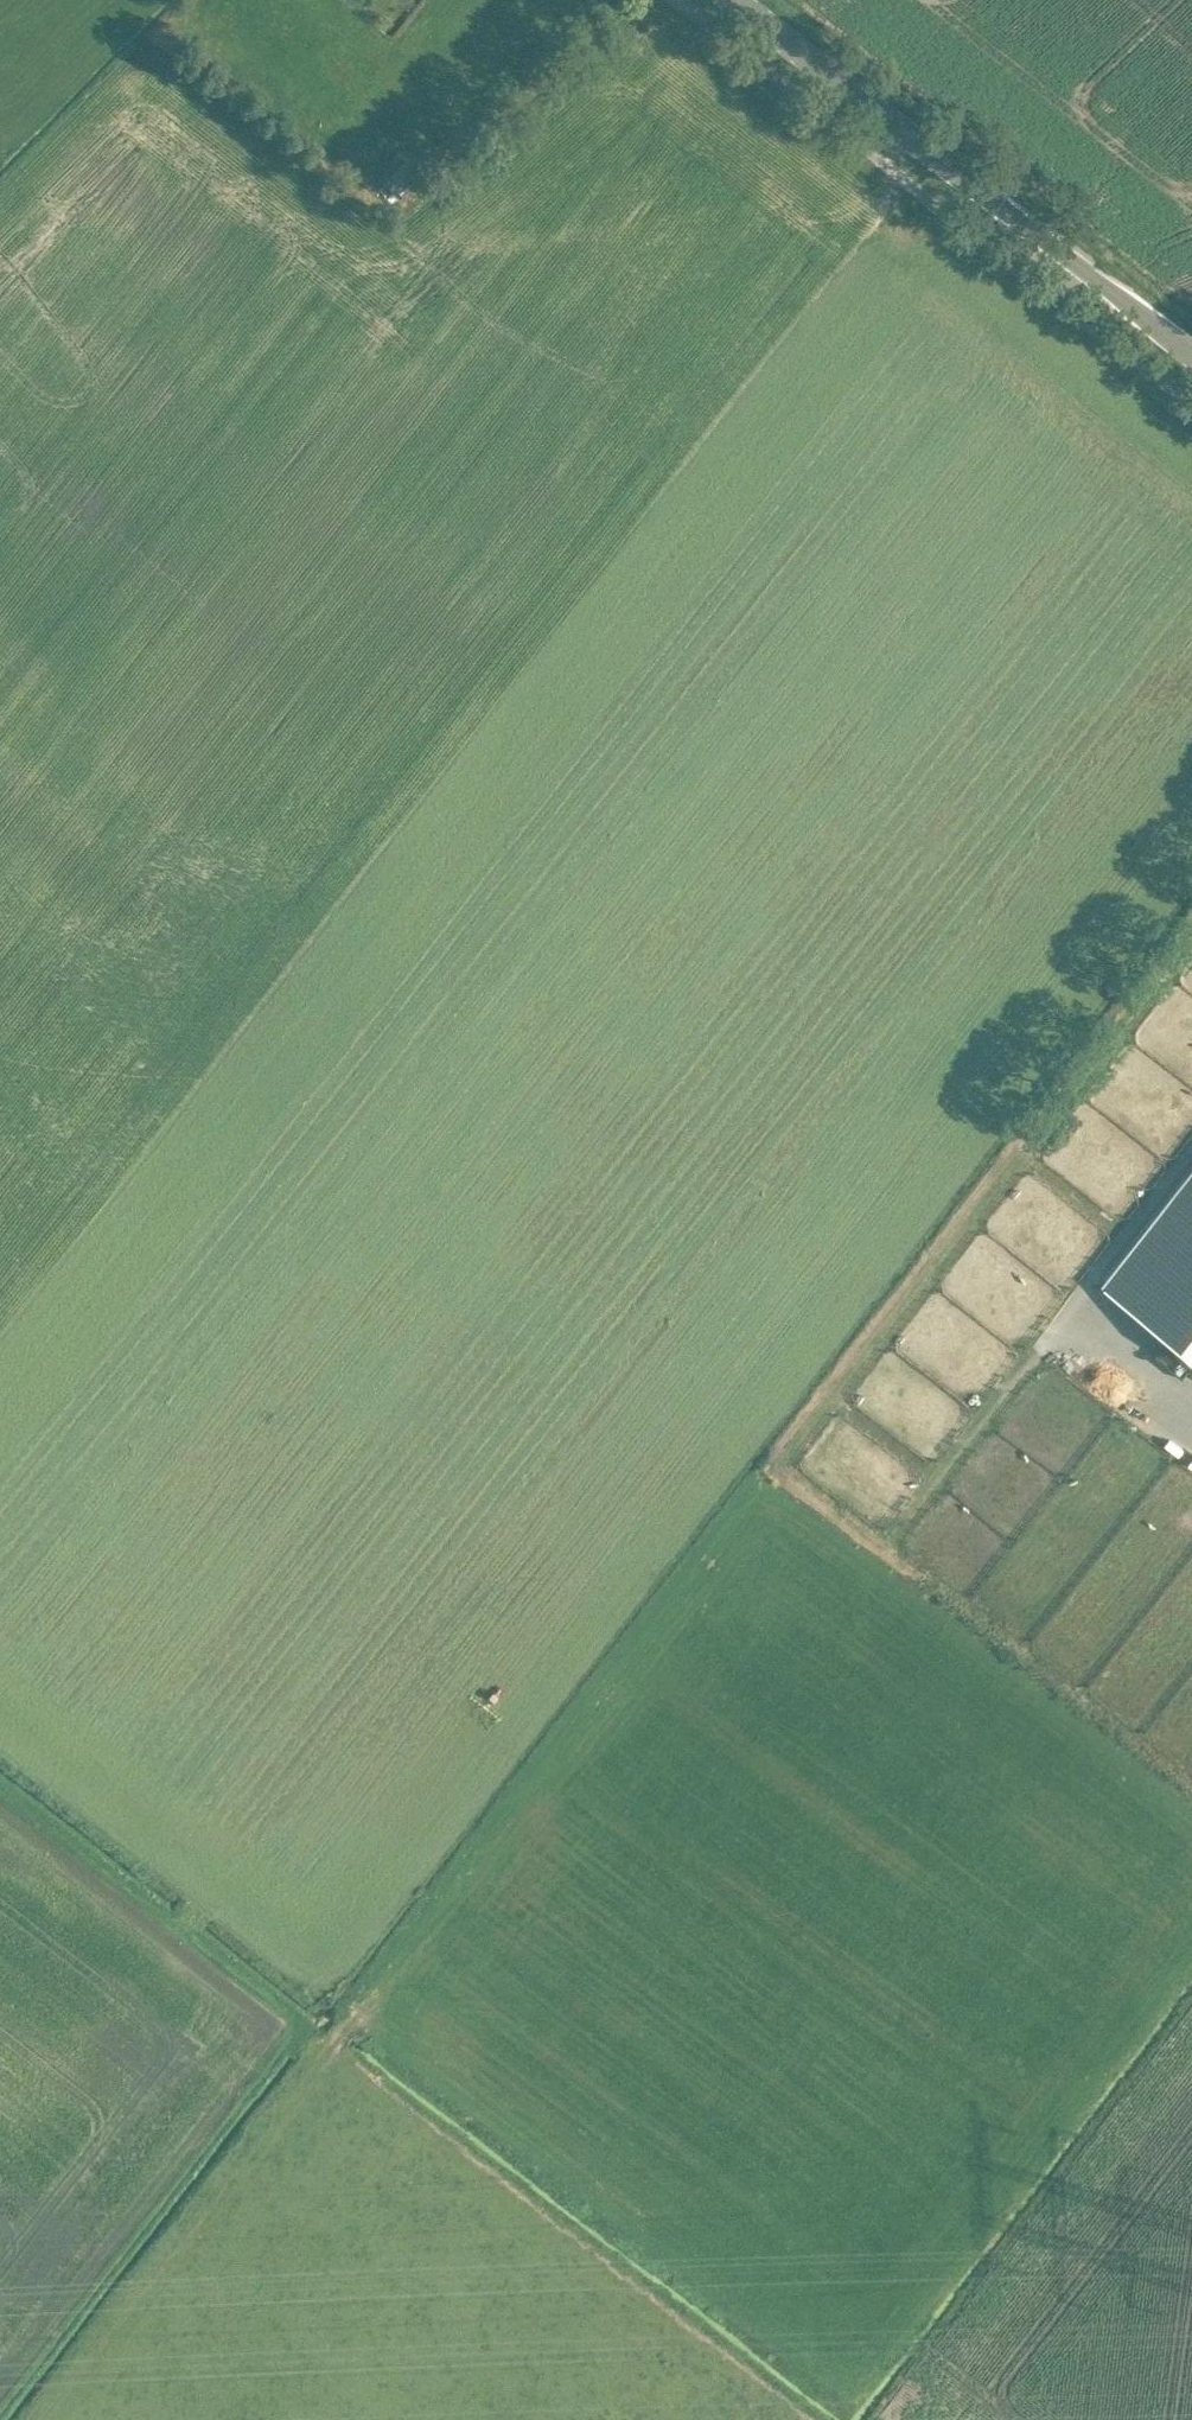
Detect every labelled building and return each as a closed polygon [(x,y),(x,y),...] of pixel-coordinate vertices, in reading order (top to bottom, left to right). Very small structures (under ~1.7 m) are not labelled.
[(378,177),(393,193),(416,171),(401,156),(378,177)] [(1120,1291),(1191,1347),(1191,1199),(1120,1291)]
